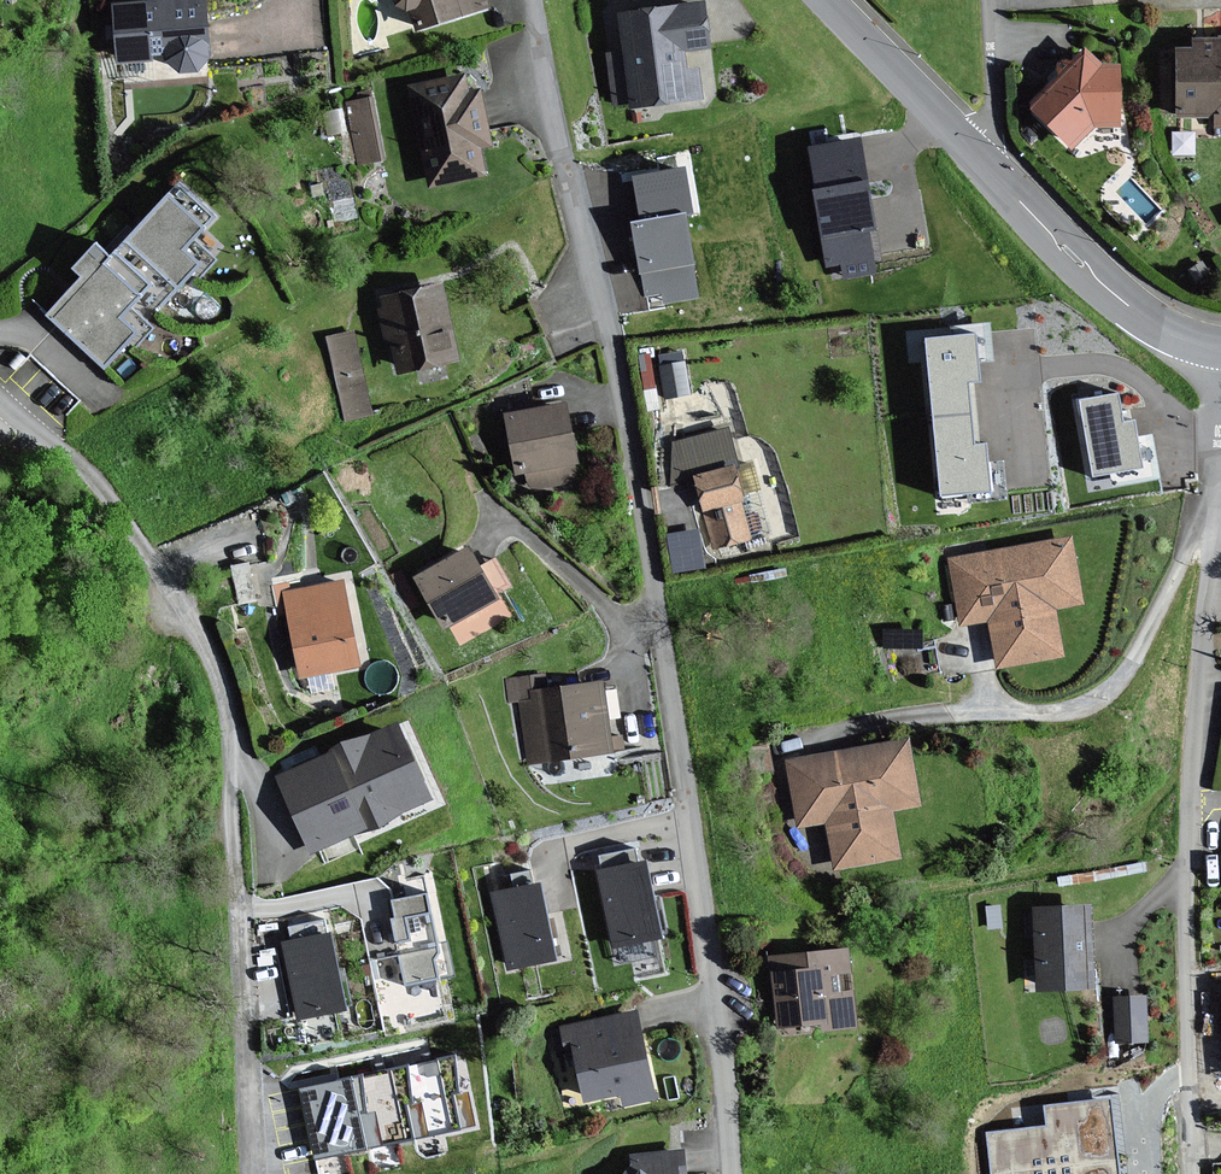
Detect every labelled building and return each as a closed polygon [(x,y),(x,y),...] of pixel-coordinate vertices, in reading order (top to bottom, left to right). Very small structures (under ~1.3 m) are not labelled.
[(118,2),(122,59),(173,56),(173,66),(205,64),(205,54),(211,54),(208,0),(152,0),(118,2)] [(404,6),(411,4),(419,27),(487,6),(485,0),(402,0),(404,6)] [(710,46),(705,2),(621,12),(626,53),(610,55),(616,100),(633,98),(633,104),(702,96),(698,69),(687,70),(685,49),(710,46)] [(1179,114),(1212,115),(1218,115),(1220,35),(1196,35),(1196,47),(1180,47),(1179,114)] [(1123,63),(1106,65),(1089,47),(1031,103),(1074,147),(1097,126),(1122,125),(1123,63)] [(470,90),(467,74),(410,85),(430,186),(487,175),(482,149),(494,146),(482,88),(470,90)] [(383,159),(372,91),(359,93),(361,100),(348,102),(358,163),(383,159)] [(874,228),(859,139),(810,147),(818,190),(813,191),(826,266),(843,263),(845,277),(874,272),(866,229),(874,228)] [(690,213),(683,170),(634,178),(642,222),(632,224),(640,273),(643,273),(647,294),(663,291),(665,302),(697,296),(683,214),(690,213)] [(125,240),(118,248),(172,298),(193,276),(198,281),(219,258),(197,238),(218,215),(180,181),(141,223),(131,235),(125,240)] [(151,321),(172,298),(118,248),(114,253),(99,239),(74,267),(82,275),(69,289),(47,313),(72,337),(106,368),(131,341),(138,347),(157,326),(151,321)] [(386,306),(379,308),(386,340),(393,339),(400,371),(458,358),(442,284),(384,297),(386,306)] [(928,332),(936,414),(977,411),(974,381),(986,380),(985,364),(995,363),(991,319),(954,322),(955,330),(928,332)] [(375,408),(353,325),(326,332),(348,415),(375,408)] [(684,361),(682,351),(660,355),(661,365),(660,365),(666,398),(692,394),(686,361),(684,361)] [(1125,422),(1120,393),(1084,400),(1096,473),(1099,487),(1159,477),(1151,434),(1141,436),(1138,420),(1125,422)] [(570,402),(507,413),(518,474),(527,472),(530,489),(578,480),(576,465),(581,464),(570,402)] [(980,441),(977,411),(936,414),(943,494),(996,489),(991,440),(980,441)] [(736,463),(693,475),(712,541),(714,548),(752,537),(741,499),(746,498),(736,463)] [(669,526),(674,567),(707,563),(702,522),(669,526)] [(1071,539),(952,559),(963,623),(993,618),(1002,664),(1064,653),(1056,606),(1082,601),(1071,539)] [(484,563),(473,543),(416,574),(445,628),(502,596),(500,591),(511,585),(496,557),(484,563)] [(288,582),(273,585),(279,614),(290,612),(303,677),(362,665),(350,607),(348,596),(344,579),(290,590),(288,582)] [(606,681),(543,689),(541,673),(503,678),(506,702),(521,701),(528,761),(625,749),(623,736),(613,738),(606,681)] [(433,796),(400,722),(279,777),(313,851),(433,796)] [(910,738),(789,760),(800,825),(828,820),(836,867),(902,855),(894,809),(922,804),(910,738)] [(665,936),(649,860),(598,871),(615,947),(665,936)] [(559,957),(542,882),(493,893),(510,968),(559,957)] [(439,941),(429,893),(394,900),(398,917),(394,918),(407,984),(455,974),(448,939),(439,941)] [(1091,906),(1036,909),(1040,988),(1094,985),(1091,906)] [(350,1007),(333,932),(284,943),(300,1018),(350,1007)] [(851,946),(773,955),(782,1028),(820,1023),(821,1030),(859,1026),(854,989),(840,991),(837,973),(854,971),(851,946)] [(1146,996),(1116,998),(1118,1041),(1148,1039),(1146,996)] [(638,1011),(563,1027),(569,1056),(577,1055),(586,1101),(621,1094),(623,1106),(656,1099),(638,1011)] [(453,1094),(459,1092),(455,1057),(405,1068),(413,1102),(406,1103),(414,1138),(460,1128),(453,1094)] [(413,1102),(405,1068),(352,1079),(366,1148),(414,1138),(406,1103),(413,1102)] [(316,1159),(366,1148),(352,1079),(301,1090),(316,1159)] [(987,1134),(992,1173),(995,1173),(1115,1160),(1108,1099),(1044,1107),(1047,1127),(987,1134)] [(635,1156),(637,1173),(687,1173),(684,1150),(635,1156)] [(1115,1160),(995,1173),(1117,1173),(1115,1160)]
